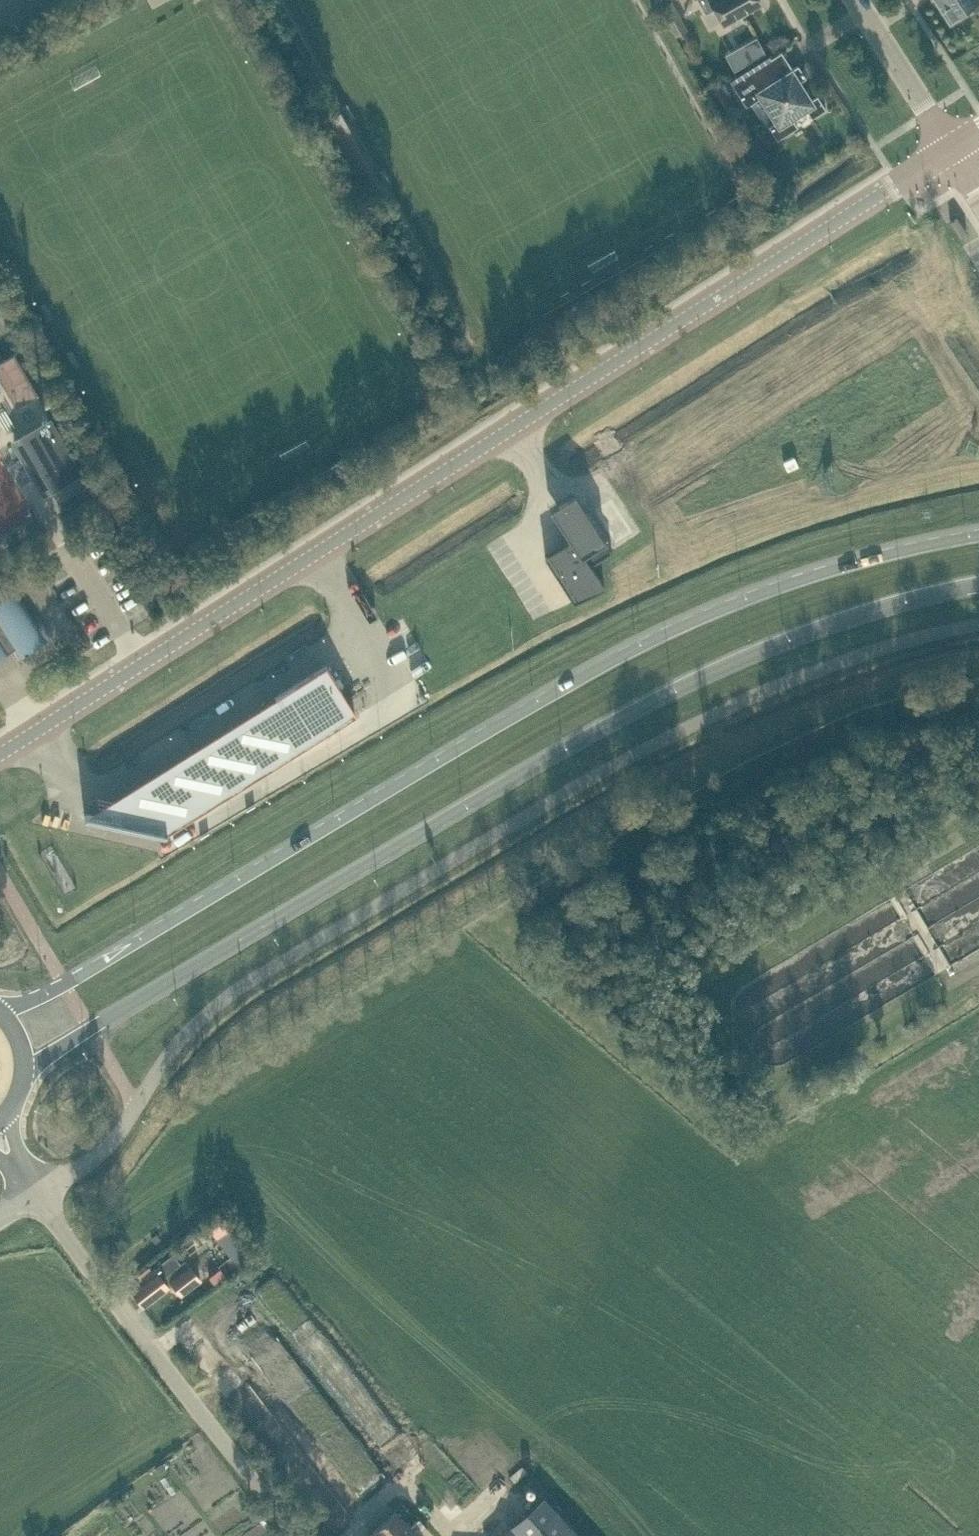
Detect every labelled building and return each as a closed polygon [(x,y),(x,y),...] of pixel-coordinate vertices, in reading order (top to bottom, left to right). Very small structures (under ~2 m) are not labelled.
[(706,14),(714,9),(723,24),(760,3),(758,0),(698,0),(706,14)] [(950,21),(965,12),(966,14),(967,13),(965,9),(978,0),(937,0),(950,21)] [(757,35),(741,44),(750,60),(766,51),(757,35)] [(811,117),(826,108),(817,95),(811,98),(800,81),(806,77),(798,64),(778,77),(767,59),(731,83),(746,106),(759,98),(774,122),(768,126),(777,139),(798,126),(793,119),(807,111),(811,117)] [(45,494),(81,473),(50,419),(14,440),(45,494)] [(634,526),(612,490),(589,504),(611,540),(634,526)] [(570,540),(544,556),(573,602),(604,588),(605,587),(590,565),(611,551),(582,505),(562,518),(575,537),(570,540)] [(10,638),(15,646),(39,631),(29,615),(33,613),(11,578),(0,584),(0,644),(10,638)] [(325,665),(274,696),(305,746),(356,714),(325,665)] [(305,746),(274,696),(89,810),(167,832),(305,746)] [(222,1217),(208,1228),(217,1239),(231,1228),(222,1217)] [(231,1228),(217,1239),(235,1262),(249,1251),(231,1228)] [(141,1302),(144,1305),(172,1282),(181,1293),(200,1278),(185,1259),(181,1262),(173,1252),(153,1268),(154,1270),(142,1279),(144,1283),(133,1292),(135,1295),(134,1295),(140,1303),(141,1302)] [(219,1267),(213,1271),(218,1278),(224,1274),(219,1267)] [(555,1511),(541,1496),(528,1508),(510,1526),(519,1535),(578,1535),(555,1511)] [(368,1535),(418,1535),(394,1511),(368,1535)]
